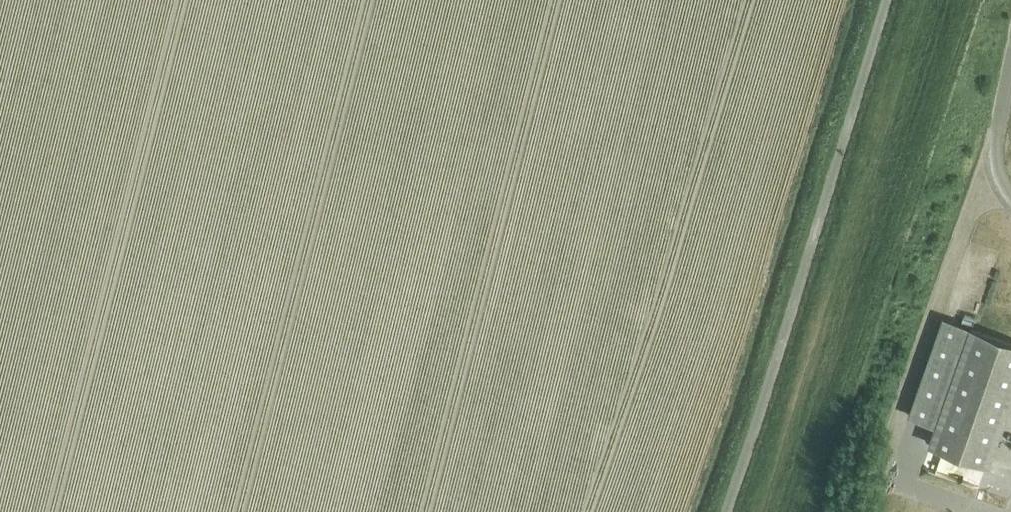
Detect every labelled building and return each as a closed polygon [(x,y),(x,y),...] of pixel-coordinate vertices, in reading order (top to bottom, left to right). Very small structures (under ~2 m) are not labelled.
[(987,464),(1010,394),(1010,343),(942,319),(909,415),(937,425),(930,444),(987,464)]
